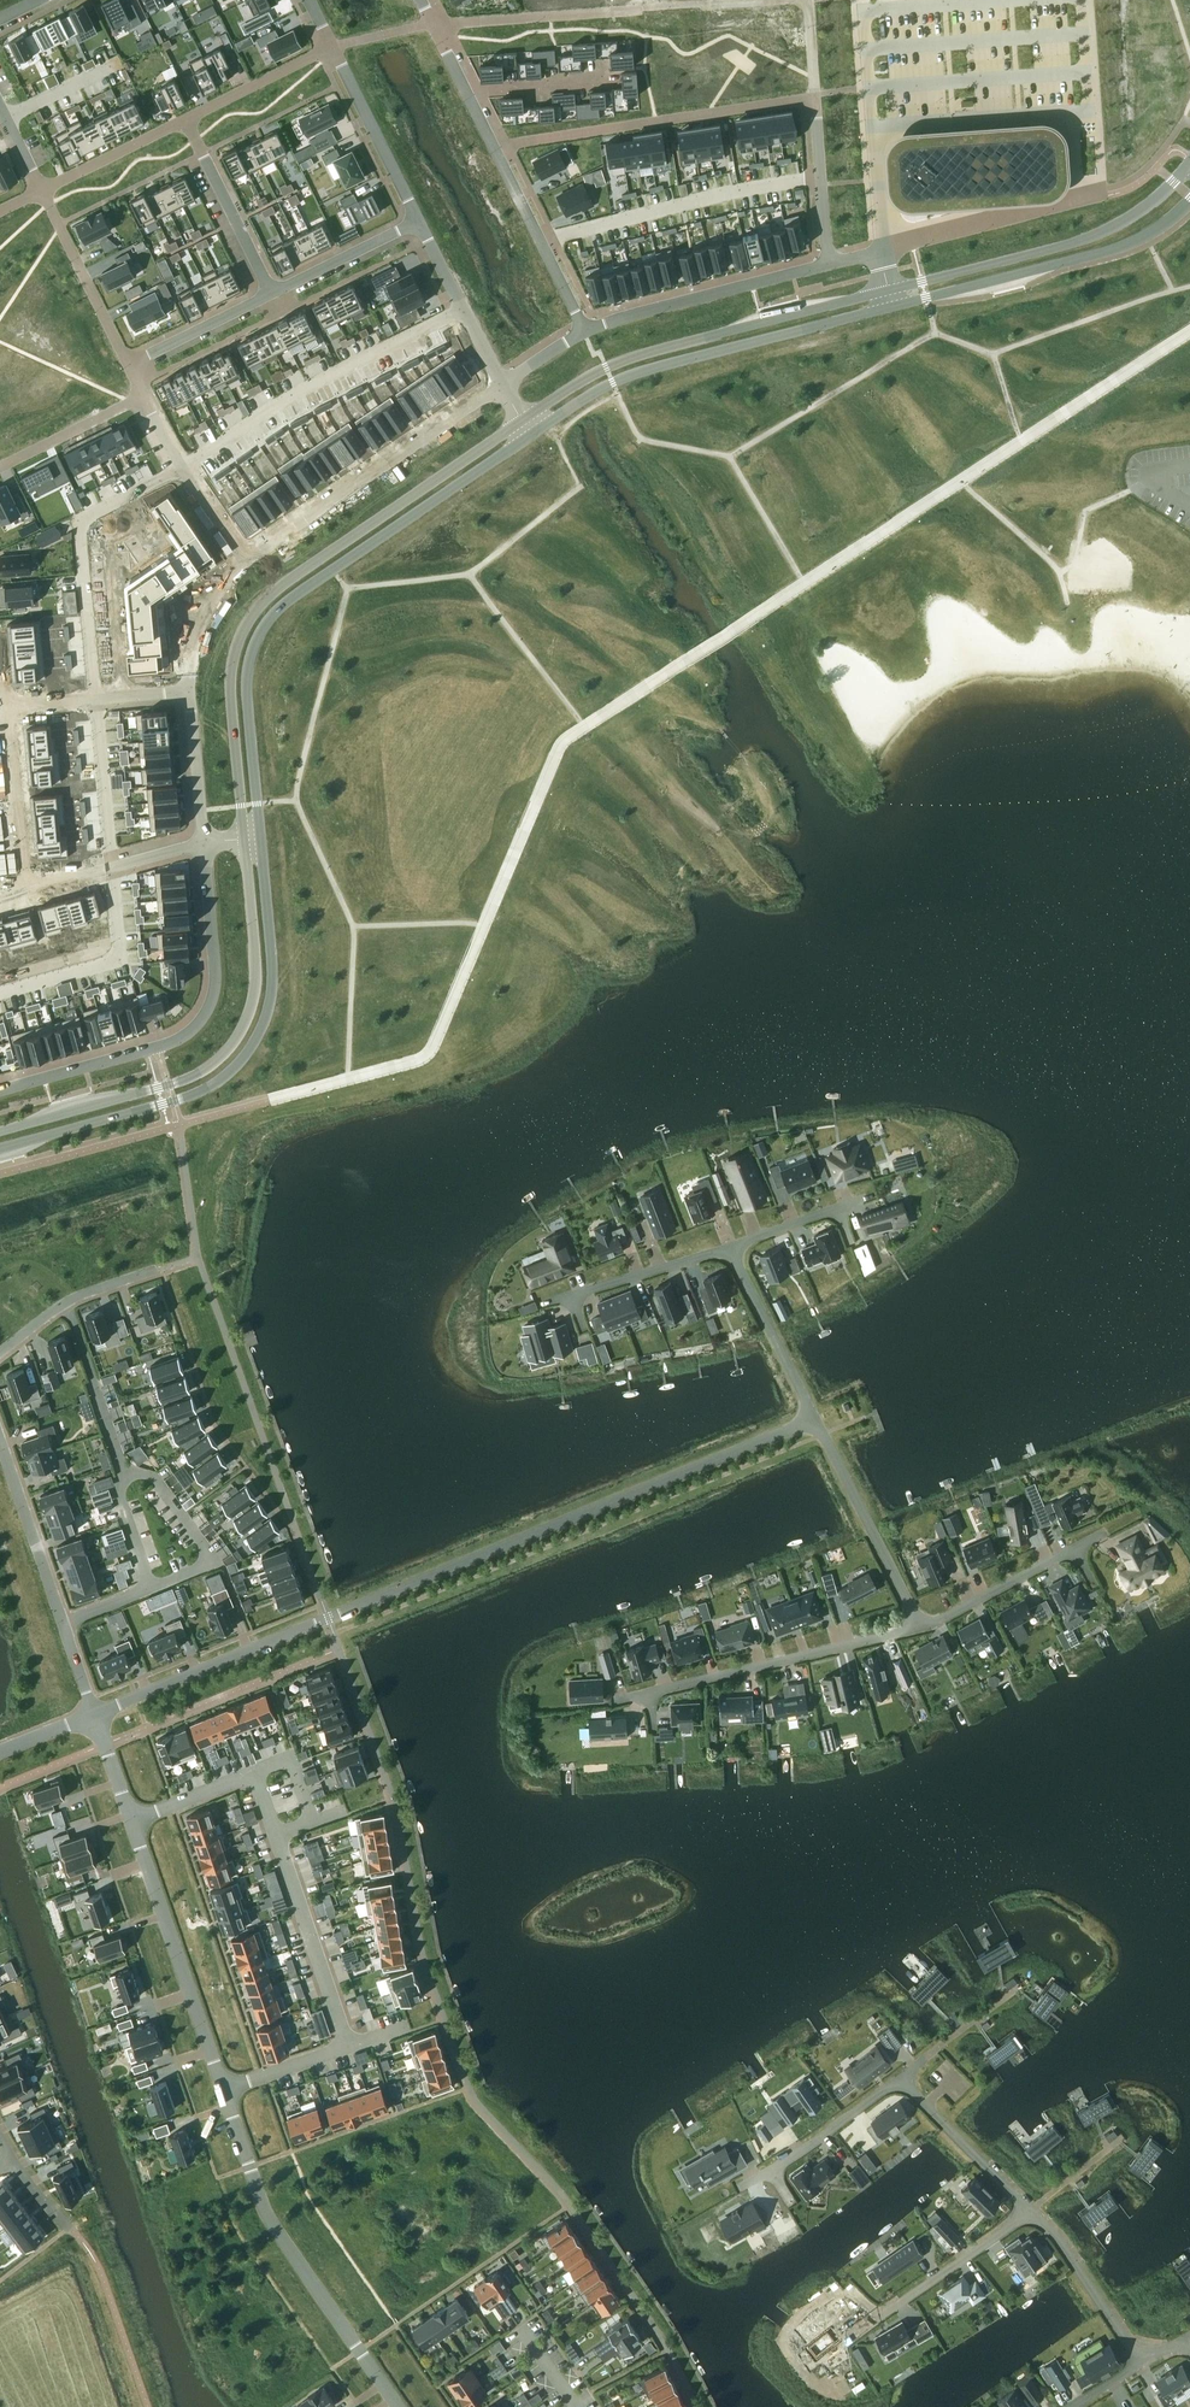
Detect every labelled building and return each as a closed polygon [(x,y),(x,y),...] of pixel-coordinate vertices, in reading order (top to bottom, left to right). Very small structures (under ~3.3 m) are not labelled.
[(102,4),(111,21),(114,28),(124,23),(127,30),(142,22),(135,7),(126,11),(120,0),(109,0),(104,3),(104,2),(102,4)] [(149,11),(171,0),(144,0),(149,11)] [(254,14),(279,1),(278,0),(248,0),(254,14)] [(69,15),(65,17),(74,34),(93,25),(84,5),(68,12),(69,15)] [(264,12),(251,19),(255,28),(268,21),(264,12)] [(59,17),(47,23),(56,43),(74,34),(65,17),(61,19),(59,17)] [(35,32),(31,34),(39,51),(56,43),(47,23),(34,29),(35,32)] [(143,40),(136,43),(140,51),(157,43),(151,31),(141,36),(143,40)] [(274,31),(255,40),(259,48),(265,45),(273,62),(301,49),(292,31),(278,39),(274,31)] [(233,47),(226,32),(220,35),(228,50),(233,47)] [(25,34),(9,41),(19,61),(39,51),(31,34),(26,36),(25,34)] [(618,41),(595,42),(596,57),(611,56),(611,67),(623,66),(634,65),(634,57),(634,56),(633,50),(618,51),(618,41)] [(559,56),(558,56),(559,71),(571,70),(582,69),(581,58),(596,57),(595,42),(572,44),(573,55),(559,56)] [(220,47),(205,55),(219,83),(229,78),(227,74),(233,72),(220,47)] [(533,62),(518,63),(518,67),(519,78),(530,77),(542,76),(541,66),(556,64),(554,49),(532,51),(532,52),(533,62)] [(495,64),(480,65),(481,81),(492,80),(504,79),(503,68),(518,67),(518,63),(517,53),(517,52),(494,54),(495,64)] [(205,55),(189,63),(202,90),(210,86),(211,89),(218,86),(217,84),(219,83),(205,55)] [(623,87),(612,88),(612,91),(613,106),(614,112),(614,111),(629,110),(628,96),(638,95),(637,72),(622,73),(623,87)] [(173,76),(159,83),(167,101),(172,99),(176,106),(185,102),(173,76)] [(591,103),(576,104),(576,108),(577,118),(577,119),(600,117),(599,107),(613,106),(612,91),(601,91),(590,92),(591,103)] [(553,105),(538,107),(539,122),(562,120),(562,119),(561,109),(576,108),(576,104),(575,93),(564,94),(552,95),(553,105)] [(134,97),(120,104),(121,107),(132,128),(145,121),(141,113),(134,97)] [(511,98),(500,99),(501,114),(516,113),(517,123),(539,122),(538,107),(524,108),(523,97),(511,98)] [(329,105),(300,119),(308,135),(337,121),(329,105)] [(121,107),(109,113),(120,134),(132,128),(121,107)] [(108,110),(94,117),(95,120),(106,141),(120,134),(109,113),(108,110)] [(792,114),(778,116),(782,140),(796,138),(792,114)] [(778,116),(764,118),(768,143),(782,140),(778,116)] [(764,118),(750,120),(754,151),(769,148),(768,143),(764,118)] [(80,120),(66,127),(68,130),(80,154),(81,153),(94,147),(83,126),(80,120)] [(95,120),(83,126),(94,147),(106,141),(95,120)] [(750,120),(736,123),(740,153),(754,151),(750,120)] [(721,127),(706,129),(711,160),(725,157),(721,127)] [(706,129),(692,132),(697,162),(711,160),(706,129)] [(68,130),(55,136),(67,160),(68,164),(75,160),(82,157),(81,153),(80,154),(68,130)] [(277,130),(263,137),(274,159),(287,152),(277,130)] [(692,132),(678,134),(683,164),(693,162),(697,162),(692,132)] [(663,134),(648,136),(653,166),(667,164),(663,134)] [(898,158),(900,186),(900,187),(900,188),(900,189),(901,189),(901,190),(901,191),(902,191),(902,192),(903,192),(903,193),(904,193),(904,194),(905,194),(905,195),(906,195),(906,196),(907,196),(908,196),(909,196),(909,197),(909,196),(909,197),(910,197),(911,197),(912,197),(913,197),(1045,188),(1046,188),(1046,187),(1047,187),(1048,187),(1049,187),(1049,186),(1050,186),(1050,185),(1051,185),(1052,185),(1052,184),(1053,184),(1053,183),(1053,182),(1054,182),(1054,181),(1055,181),(1055,180),(1055,179),(1056,179),(1056,178),(1056,177),(1056,176),(1056,175),(1054,147),(1054,146),(1054,145),(1054,144),(1053,144),(1053,143),(1053,142),(1052,142),(1052,141),(1052,140),(1051,140),(1051,139),(1050,139),(1050,138),(1049,138),(1048,138),(1048,137),(1047,137),(1047,136),(1046,136),(1045,136),(1044,136),(1044,135),(1043,135),(1042,135),(1041,135),(909,145),(908,145),(907,145),(906,145),(906,146),(905,146),(904,146),(904,147),(903,147),(903,148),(902,148),(902,149),(901,149),(901,150),(900,150),(900,151),(899,151),(899,152),(899,153),(899,154),(898,154),(898,155),(898,156),(898,157),(898,158)] [(648,136),(634,138),(639,168),(653,166),(648,136)] [(263,137),(250,144),(261,165),(274,159),(263,137)] [(634,138),(620,140),(624,165),(625,170),(639,168),(634,138)] [(620,140),(606,142),(610,167),(624,165),(620,140)] [(250,144),(237,150),(248,172),(261,165),(250,144)] [(236,147),(222,154),(234,178),(248,172),(237,150),(236,147)] [(337,148),(322,155),(326,164),(335,160),(342,175),(340,177),(343,184),(346,182),(347,185),(364,176),(352,151),(341,156),(337,148)] [(558,149),(533,161),(542,179),(567,166),(558,149)] [(1,188),(18,180),(5,154),(0,156),(0,185),(1,188)] [(601,169),(583,175),(586,184),(595,181),(597,185),(606,182),(601,169)] [(185,176),(172,183),(183,204),(196,198),(185,176)] [(172,183),(159,189),(170,211),(183,204),(172,183)] [(583,184),(558,196),(567,215),(582,207),(583,210),(593,205),(583,184)] [(803,188),(795,190),(796,197),(804,196),(803,188)] [(159,189),(146,196),(157,217),(170,211),(159,189)] [(138,196),(131,199),(132,203),(144,227),(158,220),(157,217),(146,196),(145,192),(138,196)] [(354,192),(340,199),(353,225),(381,210),(372,192),(358,200),(354,192)] [(102,212),(78,224),(87,241),(110,230),(102,212)] [(799,214),(784,218),(786,227),(792,248),(806,244),(799,214)] [(322,222),(309,229),(319,250),(333,244),(322,222)] [(786,227),(772,231),(779,256),(793,252),(792,248),(786,227)] [(309,229),(296,235),(306,257),(319,250),(309,229)] [(772,231),(758,234),(764,257),(763,257),(764,259),(779,256),(772,231)] [(758,232),(743,236),(743,238),(750,260),(763,257),(764,257),(758,234),(758,232)] [(340,243),(347,240),(344,233),(337,237),(340,243)] [(113,235),(100,241),(105,252),(118,246),(113,235)] [(296,235),(283,242),(293,263),(306,257),(296,235)] [(743,238),(729,242),(736,267),(750,263),(750,260),(743,238)] [(138,252),(147,248),(143,241),(135,245),(138,252)] [(708,245),(714,270),(729,266),(722,241),(708,245)] [(283,242),(269,249),(281,273),(295,266),(293,263),(283,242)] [(700,274),(714,270),(708,245),(693,249),(694,251),(700,274)] [(671,248),(656,252),(664,283),(679,279),(671,248)] [(656,251),(642,255),(644,264),(650,286),(664,283),(656,252),(656,251)] [(700,274),(694,251),(679,255),(686,280),(700,276),(700,274)] [(119,264),(102,273),(109,288),(120,283),(121,286),(131,281),(129,278),(135,275),(131,266),(135,264),(128,252),(115,258),(119,264)] [(165,258),(158,262),(162,271),(170,267),(165,258)] [(629,262),(614,265),(622,296),(636,292),(630,267),(629,262)] [(644,264),(630,267),(636,292),(651,288),(650,286),(644,264)] [(599,265),(584,269),(592,299),(607,296),(602,274),(599,265)] [(614,265),(600,268),(602,274),(607,296),(608,299),(622,296),(614,265)] [(393,266),(371,277),(377,289),(383,285),(391,300),(419,286),(411,271),(398,277),(393,266)] [(218,275),(228,296),(241,290),(231,268),(218,275)] [(215,270),(201,277),(204,282),(215,303),(228,296),(218,275),(215,270)] [(165,298),(172,295),(165,282),(159,285),(165,298)] [(204,282),(191,288),(202,310),(203,309),(215,303),(204,282)] [(353,284),(339,291),(351,315),(365,308),(353,284)] [(419,286),(391,300),(398,314),(396,315),(401,326),(418,318),(413,307),(426,301),(419,286)] [(191,288),(178,295),(188,316),(190,319),(197,316),(204,312),(203,309),(202,310),(191,288)] [(146,303),(133,310),(140,326),(134,329),(134,330),(167,314),(155,291),(143,297),(146,303)] [(339,291),(326,297),(338,322),(339,321),(337,318),(349,313),(351,315),(339,291)] [(326,297),(313,304),(325,328),(338,322),(326,297)] [(304,310),(291,317),(303,341),(302,342),(303,344),(317,337),(304,310)] [(279,321),(276,322),(277,324),(288,345),(289,348),(302,342),(303,341),(291,317),(288,319),(287,317),(279,321)] [(277,324),(265,330),(275,352),(276,351),(288,345),(277,324)] [(366,328),(360,331),(363,337),(369,334),(366,328)] [(265,330),(251,337),(262,358),(264,363),(272,360),(279,356),(276,351),(275,352),(265,330)] [(353,334),(346,337),(350,344),(356,341),(353,334)] [(251,337),(238,343),(249,365),(262,358),(251,337)] [(346,337),(340,341),(343,347),(350,344),(346,337)] [(443,346),(435,350),(437,354),(445,350),(443,346)] [(435,350),(427,354),(429,358),(437,354),(435,350)] [(222,351),(213,356),(215,359),(225,379),(227,384),(241,377),(229,352),(224,354),(222,351)] [(454,353),(442,361),(458,385),(473,375),(463,361),(460,363),(454,353)] [(320,354),(312,357),(314,362),(322,358),(320,354)] [(312,357),(304,361),(306,365),(314,362),(312,357)] [(209,358),(200,362),(202,365),(212,385),(213,384),(225,379),(215,359),(211,361),(209,358)] [(418,358),(410,362),(413,366),(420,362),(418,358)] [(442,361),(431,369),(449,395),(448,393),(458,385),(442,361)] [(410,362),(402,366),(405,370),(413,366),(410,362)] [(196,364),(187,368),(189,372),(200,394),(214,387),(213,384),(212,385),(202,365),(198,367),(196,364)] [(431,369),(419,377),(437,403),(449,395),(431,369)] [(183,371),(175,375),(176,378),(187,400),(188,400),(200,394),(189,372),(185,374),(183,371)] [(391,372),(383,376),(385,380),(393,376),(391,372)] [(383,376),(375,379),(377,384),(385,380),(383,376)] [(170,377),(162,381),(176,409),(190,402),(188,400),(187,400),(176,378),(172,380),(170,377)] [(419,377),(408,384),(424,409),(435,401),(437,404),(437,403),(419,377)] [(408,384),(397,392),(413,416),(424,409),(408,384)] [(362,386),(354,390),(356,394),(364,390),(362,386)] [(354,390),(346,394),(348,398),(356,394),(354,390)] [(391,396),(378,404),(397,430),(409,422),(391,396)] [(331,401),(323,405),(325,410),(333,406),(331,401)] [(233,404),(226,408),(228,412),(235,409),(233,404)] [(378,404),(367,412),(385,438),(397,430),(378,404)] [(323,405),(315,409),(317,413),(325,410),(323,405)] [(226,408),(218,412),(220,416),(228,412),(226,408)] [(367,412),(355,420),(373,446),(385,438),(367,412)] [(307,415),(299,419),(301,424),(309,420),(307,415)] [(299,419),(291,423),(293,428),(301,424),(299,419)] [(201,425),(200,425),(202,430),(209,426),(206,420),(200,423),(201,425)] [(349,421),(337,430),(355,456),(367,448),(349,421)] [(125,422),(113,429),(123,450),(135,443),(125,422)] [(113,429),(101,434),(111,455),(123,450),(113,429)] [(281,429),(274,434),(276,438),(284,433),(281,429)] [(337,430),(325,437),(345,466),(346,466),(344,463),(355,456),(337,430)] [(101,434),(89,440),(100,461),(111,455),(101,434)] [(274,434),(266,439),(269,443),(276,438),(274,434)] [(325,437),(314,445),(334,474),(345,466),(325,437)] [(89,440),(78,446),(88,467),(100,461),(89,440)] [(302,450),(301,451),(321,479),(331,472),(333,474),(334,474),(314,445),(304,452),(302,450)] [(65,452),(76,473),(88,467),(78,446),(65,452)] [(252,449),(244,454),(247,458),(254,453),(252,449)] [(301,451),(290,459),(308,485),(319,478),(320,480),(321,479),(301,451)] [(244,454),(237,459),(240,463),(247,458),(244,454)] [(290,459),(278,467),(296,493),(308,485),(290,459)] [(52,461),(22,476),(30,492),(36,489),(39,495),(58,486),(54,478),(59,475),(52,461)] [(229,465),(222,470),(225,474),(232,469),(229,465)] [(222,470),(215,476),(218,479),(225,474),(222,470)] [(276,474),(264,483),(283,511),(284,511),(283,508),(294,501),(276,474)] [(264,483),(252,490),(272,519),(283,511),(264,483)] [(0,487),(0,516),(3,522),(20,514),(22,518),(30,514),(21,496),(13,499),(6,484),(0,487)] [(252,490),(241,498),(259,525),(270,517),(271,520),(272,519),(252,490)] [(136,650),(127,651),(129,670),(164,667),(158,597),(160,596),(158,593),(169,586),(171,589),(216,558),(170,492),(155,502),(185,546),(129,584),(136,650)] [(84,507),(79,498),(71,502),(76,511),(84,507)] [(241,498),(229,506),(247,533),(259,525),(241,498)] [(35,521),(27,525),(31,533),(39,528),(35,521)] [(56,526),(37,535),(43,546),(61,537),(56,526)] [(0,557),(0,568),(1,575),(31,572),(29,554),(0,557)] [(33,584),(5,586),(7,606),(35,603),(33,584)] [(63,592),(64,602),(77,601),(76,590),(63,592)] [(35,621),(11,624),(13,638),(36,635),(35,621)] [(36,635),(13,638),(14,652),(37,650),(36,635)] [(37,650),(14,652),(15,666),(39,664),(37,650)] [(39,664),(15,666),(17,680),(40,678),(39,664)] [(167,711),(137,714),(138,728),(169,725),(167,711)] [(50,725),(27,727),(28,741),(52,739),(50,725)] [(169,725),(138,728),(138,729),(144,728),(145,740),(139,741),(170,739),(169,725)] [(52,739),(28,741),(30,754),(53,752),(52,739)] [(170,739),(139,741),(140,755),(171,752),(170,739)] [(128,749),(120,750),(121,757),(129,756),(128,749)] [(53,752),(30,754),(31,768),(54,766),(53,752)] [(171,752),(140,755),(140,756),(146,755),(147,767),(142,768),(142,769),(172,766),(171,752)] [(54,766),(31,768),(33,784),(56,781),(54,766)] [(172,766),(142,769),(143,783),(173,780),(172,766)] [(131,779),(123,780),(123,787),(129,787),(132,786),(131,779)] [(153,787),(147,788),(148,802),(179,799),(177,785),(153,787)] [(57,794),(34,797),(35,812),(58,810),(57,794)] [(179,799),(148,802),(150,816),(180,813),(180,812),(183,812),(182,799),(179,800),(179,799)] [(58,810),(35,812),(36,825),(60,823),(58,810)] [(180,813),(150,816),(151,830),(181,827),(180,813)] [(132,817),(126,818),(127,825),(133,824),(135,824),(135,817),(132,817)] [(60,823),(36,825),(38,839),(61,837),(60,823)] [(61,837),(38,839),(39,853),(51,852),(52,858),(63,857),(61,837)] [(185,869),(155,871),(156,885),(187,882),(185,869)] [(187,882),(156,885),(158,899),(188,896),(191,896),(189,883),(187,883),(187,882)] [(95,892),(80,896),(86,918),(101,914),(95,892)] [(80,896),(68,899),(74,922),(86,918),(80,896)] [(188,896),(158,899),(159,910),(159,914),(165,914),(190,911),(190,910),(189,910),(188,896)] [(68,899),(54,903),(60,925),(74,922),(68,899)] [(54,903),(39,907),(45,929),(60,925),(54,903)] [(190,911),(165,914),(166,927),(176,926),(191,925),(190,911)] [(30,913),(17,917),(23,939),(37,935),(30,913)] [(142,915),(136,915),(136,923),(145,922),(144,914),(142,915)] [(17,917),(3,920),(9,943),(23,939),(17,917)] [(0,921),(0,945),(9,943),(3,920),(0,921)] [(187,930),(157,933),(159,948),(164,947),(189,945),(189,944),(192,943),(190,931),(187,931),(187,930)] [(189,945),(164,947),(166,961),(169,960),(184,959),(190,958),(189,945)] [(145,948),(139,949),(139,956),(148,955),(147,948),(145,948)] [(184,959),(169,960),(171,984),(186,982),(184,959)] [(140,966),(137,971),(143,975),(146,970),(140,966)] [(137,971),(134,976),(142,981),(145,976),(143,975),(137,971)] [(92,987),(85,989),(87,997),(94,995),(94,993),(92,987)] [(67,994),(60,996),(62,1004),(69,1002),(67,994)] [(138,995),(123,999),(131,1028),(146,1025),(144,1018),(140,1004),(138,995)] [(60,996),(53,998),(55,1006),(62,1004),(60,996)] [(162,997),(140,1004),(144,1018),(166,1012),(162,997)] [(123,999),(110,1003),(111,1009),(118,1033),(119,1032),(120,1035),(132,1031),(131,1028),(123,999)] [(98,1006),(83,1010),(91,1039),(105,1036),(106,1036),(100,1012),(98,1006)] [(111,1009),(100,1012),(106,1036),(118,1033),(111,1009)] [(80,1015),(65,1019),(73,1048),(88,1044),(80,1015)] [(65,1019),(52,1023),(60,1052),(61,1052),(62,1054),(74,1051),(73,1048),(65,1019)] [(52,1023),(39,1026),(47,1055),(60,1052),(52,1023)] [(39,1026),(26,1030),(34,1059),(47,1055),(39,1026)] [(25,1030),(12,1034),(20,1063),(34,1059),(26,1030),(25,1030)] [(8,1056),(6,1056),(7,1063),(16,1061),(15,1058),(14,1054),(8,1056)] [(763,1140),(754,1144),(759,1157),(769,1153),(763,1140)] [(835,1154),(827,1157),(833,1174),(836,1180),(844,1177),(869,1167),(860,1144),(852,1147),(850,1142),(833,1149),(835,1154)] [(751,1204),(765,1199),(748,1157),(739,1160),(739,1159),(737,1160),(738,1161),(731,1163),(737,1179),(731,1181),(736,1193),(745,1190),(751,1204)] [(779,1164),(769,1167),(777,1187),(786,1184),(789,1191),(816,1180),(808,1159),(781,1170),(779,1164)] [(822,1159),(816,1161),(823,1180),(829,1178),(822,1159)] [(714,1172),(718,1184),(724,1182),(720,1170),(714,1172)] [(701,1182),(704,1188),(686,1195),(696,1220),(714,1213),(707,1195),(714,1192),(708,1179),(701,1182)] [(724,1184),(718,1187),(723,1199),(729,1197),(724,1184)] [(675,1228),(660,1189),(641,1196),(656,1236),(675,1228)] [(903,1201),(860,1217),(866,1233),(866,1234),(911,1224),(906,1212),(903,1201)] [(613,1210),(616,1215),(622,1213),(620,1207),(613,1210)] [(611,1231),(608,1223),(594,1228),(599,1240),(594,1241),(601,1259),(624,1250),(620,1242),(627,1239),(622,1227),(611,1231)] [(635,1223),(629,1226),(635,1241),(641,1239),(635,1223)] [(824,1262),(841,1255),(831,1229),(814,1236),(817,1243),(802,1249),(808,1265),(823,1259),(824,1262)] [(571,1258),(561,1233),(542,1240),(548,1256),(524,1266),(524,1267),(523,1268),(526,1276),(527,1275),(531,1285),(566,1272),(562,1261),(571,1258)] [(778,1249),(761,1256),(770,1281),(788,1274),(778,1249)] [(792,1261),(787,1264),(789,1270),(799,1266),(795,1256),(790,1258),(792,1261)] [(717,1309),(715,1304),(730,1298),(721,1273),(704,1280),(709,1292),(702,1295),(709,1313),(717,1309)] [(667,1321),(684,1314),(671,1282),(654,1289),(667,1321)] [(637,1307),(630,1290),(613,1297),(623,1323),(640,1317),(642,1321),(649,1318),(644,1304),(637,1307)] [(146,1314),(136,1317),(141,1332),(167,1323),(157,1291),(140,1297),(146,1314)] [(598,1303),(603,1315),(591,1319),(597,1333),(608,1328),(608,1329),(623,1323),(613,1297),(598,1303)] [(535,1301),(519,1307),(522,1314),(538,1308),(535,1301)] [(684,1314),(687,1313),(691,1322),(698,1319),(691,1301),(681,1305),(684,1314)] [(102,1310),(86,1316),(94,1340),(105,1337),(108,1346),(121,1341),(116,1324),(108,1327),(102,1310)] [(714,1316),(706,1319),(708,1324),(716,1321),(714,1316)] [(573,1349),(565,1323),(551,1327),(550,1325),(544,1327),(542,1320),(525,1325),(527,1334),(523,1336),(530,1359),(545,1355),(544,1353),(553,1350),(554,1354),(573,1349)] [(65,1336),(48,1341),(58,1369),(74,1363),(65,1336)] [(592,1342),(576,1346),(580,1359),(596,1354),(592,1342)] [(598,1349),(603,1363),(610,1360),(605,1346),(598,1349)] [(153,1358),(151,1351),(139,1355),(142,1362),(153,1358)] [(162,1378),(164,1383),(177,1378),(175,1374),(183,1371),(178,1356),(150,1366),(156,1381),(162,1378)] [(120,1360),(123,1369),(129,1366),(126,1358),(120,1360)] [(23,1369),(7,1374),(17,1404),(41,1396),(36,1382),(29,1385),(23,1369)] [(59,1386),(53,1370),(42,1374),(47,1390),(59,1386)] [(102,1378),(104,1384),(117,1380),(115,1373),(102,1378)] [(164,1405),(183,1398),(182,1393),(190,1391),(185,1376),(177,1379),(177,1378),(164,1383),(157,1385),(164,1405)] [(89,1399),(87,1393),(80,1395),(82,1402),(89,1399)] [(175,1418),(178,1425),(191,1419),(188,1413),(197,1410),(191,1395),(183,1398),(164,1405),(169,1420),(175,1418)] [(39,1414),(52,1411),(50,1401),(37,1405),(39,1414)] [(198,1415),(191,1419),(178,1425),(172,1428),(181,1444),(185,1450),(201,1438),(198,1433),(205,1429),(198,1415)] [(132,1418),(118,1422),(121,1431),(135,1426),(132,1418)] [(28,1458),(53,1449),(50,1439),(58,1437),(53,1424),(37,1429),(40,1437),(22,1443),(28,1458)] [(213,1454),(217,1451),(213,1454),(210,1450),(218,1445),(208,1433),(201,1438),(185,1450),(194,1463),(197,1461),(199,1464),(206,1460),(213,1454)] [(140,1445),(128,1451),(138,1464),(149,1457),(140,1445)] [(53,1449),(28,1458),(29,1458),(34,1473),(50,1467),(53,1474),(69,1469),(64,1456),(57,1459),(53,1449)] [(112,1466),(106,1450),(98,1453),(104,1469),(112,1466)] [(212,1474),(216,1479),(223,1474),(220,1469),(227,1464),(217,1451),(213,1454),(206,1460),(199,1464),(194,1468),(203,1481),(212,1474)] [(173,1484),(179,1479),(174,1472),(168,1477),(173,1484)] [(96,1488),(114,1483),(111,1474),(94,1480),(96,1488)] [(179,1479),(173,1484),(179,1491),(184,1487),(179,1479)] [(248,1502),(255,1497),(246,1484),(239,1489),(236,1485),(228,1490),(232,1495),(223,1502),(232,1514),(241,1508),(248,1502)] [(1025,1487),(1030,1500),(1035,1498),(1030,1484),(1025,1487)] [(95,1485),(89,1486),(91,1493),(97,1491),(95,1485)] [(41,1495),(45,1509),(69,1501),(64,1487),(41,1495)] [(973,1498),(976,1507),(983,1505),(979,1495),(973,1498)] [(186,1508),(196,1501),(192,1496),(182,1502),(186,1508)] [(1079,1520),(1076,1514),(1085,1510),(1080,1498),(1071,1502),(1069,1496),(1053,1503),(1053,1501),(1044,1505),(1050,1519),(1058,1516),(1063,1527),(1079,1520)] [(51,1522),(73,1515),(79,1513),(77,1507),(71,1509),(69,1501),(45,1509),(46,1509),(51,1522)] [(235,1518),(244,1531),(247,1528),(260,1519),(268,1514),(258,1501),(251,1506),(248,1502),(241,1508),(244,1511),(235,1518)] [(1006,1503),(1005,1504),(1012,1542),(1029,1539),(1022,1501),(1020,1501),(1021,1503),(1007,1506),(1006,1503)] [(100,1512),(103,1512),(114,1508),(112,1502),(101,1506),(98,1507),(100,1512)] [(963,1531),(956,1513),(944,1518),(951,1535),(963,1531)] [(78,1528),(73,1515),(51,1522),(56,1536),(78,1528)] [(1036,1517),(1030,1519),(1034,1529),(1040,1526),(1036,1517)] [(263,1523),(260,1519),(247,1528),(250,1532),(247,1535),(256,1547),(280,1530),(270,1518),(263,1523)] [(1155,1539),(1167,1533),(1157,1524),(1150,1518),(1145,1520),(1155,1539)] [(208,1532),(214,1527),(210,1521),(204,1526),(208,1532)] [(217,1532),(214,1527),(208,1532),(211,1536),(217,1532)] [(110,1532),(102,1534),(106,1544),(109,1543),(113,1542),(110,1532)] [(1118,1545),(1124,1558),(1125,1558),(1130,1566),(1120,1571),(1129,1588),(1142,1581),(1143,1583),(1152,1579),(1150,1577),(1163,1570),(1155,1553),(1147,1557),(1136,1536),(1118,1545)] [(63,1559),(86,1551),(81,1538),(58,1546),(63,1559)] [(990,1538),(964,1549),(971,1566),(997,1555),(990,1538)] [(932,1552),(920,1557),(923,1565),(921,1566),(925,1574),(926,1573),(931,1583),(949,1575),(943,1562),(951,1559),(949,1554),(943,1541),(930,1546),(932,1552)] [(291,1560),(286,1547),(262,1555),(267,1569),(291,1560)] [(91,1565),(86,1551),(63,1559),(63,1560),(63,1559),(68,1573),(91,1565)] [(230,1554),(223,1559),(227,1564),(235,1561),(230,1554)] [(291,1560),(267,1569),(272,1582),(296,1573),(291,1560)] [(72,1586),(72,1587),(95,1579),(91,1565),(68,1573),(73,1586),(72,1586)] [(809,1571),(813,1583),(820,1580),(815,1569),(809,1571)] [(234,1581),(240,1578),(238,1573),(232,1576),(234,1581)] [(272,1582),(276,1595),(300,1586),(296,1573),(272,1582)] [(243,1577),(240,1578),(234,1581),(236,1585),(240,1584),(245,1582),(243,1577)] [(862,1578),(840,1589),(848,1604),(877,1590),(871,1577),(863,1581),(862,1578)] [(100,1592),(95,1579),(72,1587),(77,1600),(100,1592)] [(824,1582),(828,1596),(838,1593),(834,1579),(824,1582)] [(1062,1579),(1050,1586),(1057,1599),(1057,1598),(1067,1617),(1064,1619),(1069,1630),(1085,1621),(1081,1614),(1082,1613),(1092,1608),(1089,1602),(1088,1602),(1078,1585),(1068,1590),(1062,1579)] [(276,1595),(281,1608),(305,1599),(300,1586),(276,1595)] [(213,1627),(216,1626),(219,1633),(222,1632),(223,1634),(232,1630),(231,1628),(234,1627),(226,1608),(234,1605),(227,1587),(212,1593),(217,1604),(208,1608),(212,1617),(210,1618),(213,1627)] [(175,1595),(172,1588),(163,1592),(166,1599),(175,1595)] [(790,1600),(799,1623),(807,1620),(807,1622),(822,1617),(813,1592),(801,1596),(802,1599),(792,1602),(791,1600),(790,1600)] [(244,1606),(251,1604),(253,1603),(251,1597),(242,1601),(244,1606)] [(1024,1598),(1000,1611),(1009,1628),(1010,1628),(1018,1643),(1019,1642),(1018,1640),(1027,1635),(1020,1623),(1022,1622),(1022,1621),(1036,1614),(1040,1620),(1047,1616),(1040,1602),(1029,1608),(1024,1598)] [(755,1611),(751,1599),(742,1602),(746,1614),(755,1611)] [(768,1608),(777,1633),(792,1628),(791,1626),(799,1623),(790,1600),(791,1603),(781,1606),(780,1604),(768,1608)] [(704,1620),(711,1618),(706,1601),(699,1603),(704,1620)] [(155,1652),(156,1655),(164,1652),(165,1654),(174,1651),(173,1648),(181,1645),(177,1636),(186,1632),(180,1618),(165,1624),(169,1633),(150,1640),(151,1643),(149,1644),(152,1653),(155,1652)] [(990,1636),(980,1618),(957,1630),(967,1648),(990,1636)] [(736,1645),(737,1647),(748,1644),(755,1641),(751,1631),(748,1620),(740,1622),(740,1623),(731,1625),(732,1627),(716,1632),(721,1650),(736,1645)] [(682,1639),(672,1643),(677,1661),(693,1657),(694,1659),(703,1656),(700,1646),(708,1644),(702,1626),(694,1629),(695,1633),(682,1637),(682,1639)] [(953,1653),(944,1636),(915,1651),(923,1666),(924,1668),(933,1664),(953,1653)] [(105,1673),(106,1676),(116,1672),(117,1674),(126,1671),(125,1668),(132,1665),(128,1656),(136,1653),(130,1639),(116,1644),(119,1653),(100,1661),(101,1664),(99,1665),(103,1674),(105,1673)] [(645,1647),(644,1645),(627,1650),(634,1676),(652,1671),(649,1662),(660,1659),(659,1657),(656,1646),(655,1644),(645,1647)] [(662,1644),(656,1646),(659,1657),(666,1655),(662,1644)] [(615,1675),(608,1652),(600,1654),(607,1677),(615,1675)] [(869,1656),(863,1658),(874,1698),(874,1697),(888,1693),(884,1677),(887,1676),(884,1667),(881,1667),(877,1654),(872,1655),(872,1654),(868,1655),(869,1656)] [(961,1655),(955,1658),(959,1665),(965,1662),(961,1655)] [(311,1689),(335,1681),(330,1667),(306,1676),(311,1689)] [(850,1670),(839,1672),(839,1673),(833,1674),(834,1676),(822,1679),(827,1701),(841,1698),(843,1705),(857,1702),(850,1670)] [(602,1678),(570,1680),(571,1702),(603,1700),(602,1678)] [(313,1705),(316,1704),(340,1695),(335,1681),(311,1689),(308,1690),(313,1705)] [(788,1715),(788,1718),(797,1717),(796,1713),(808,1711),(805,1694),(806,1693),(799,1694),(797,1682),(789,1684),(790,1695),(772,1698),(772,1699),(773,1699),(776,1717),(788,1715)] [(263,1726),(277,1720),(265,1693),(252,1698),(262,1723),(263,1726)] [(720,1717),(721,1716),(742,1714),(743,1722),(755,1721),(754,1721),(763,1720),(763,1721),(764,1721),(763,1698),(762,1698),(762,1699),(753,1700),(753,1694),(752,1694),(752,1695),(720,1697),(720,1696),(719,1696),(720,1717)] [(321,1717),(345,1708),(340,1695),(316,1704),(321,1717)] [(250,1728),(262,1723),(252,1698),(240,1703),(250,1728)] [(238,1733),(250,1728),(240,1703),(228,1708),(237,1730),(238,1733)] [(692,1725),(692,1723),(700,1722),(699,1703),(671,1704),(672,1724),(681,1723),(681,1725),(682,1725),(691,1725),(692,1725)] [(225,1735),(237,1730),(228,1708),(216,1713),(225,1735)] [(325,1730),(349,1721),(345,1708),(321,1717),(325,1730)] [(295,1717),(298,1716),(296,1710),(285,1714),(287,1720),(288,1720),(290,1719),(295,1717)] [(213,1740),(225,1735),(216,1713),(204,1718),(213,1740)] [(606,1716),(606,1717),(589,1718),(590,1718),(591,1733),(591,1738),(598,1738),(618,1737),(618,1738),(619,1738),(619,1737),(627,1736),(626,1736),(625,1715),(607,1717),(607,1716),(606,1716)] [(201,1745),(213,1740),(204,1718),(192,1723),(194,1729),(201,1745)] [(354,1734),(349,1721),(325,1730),(330,1743),(354,1734)] [(832,1726),(821,1728),(826,1750),(837,1748),(832,1726)] [(172,1733),(183,1761),(197,1755),(186,1728),(172,1733)] [(183,1761),(172,1733),(157,1739),(164,1755),(168,1767),(183,1761)] [(267,1738),(270,1744),(276,1742),(273,1735),(267,1738)] [(265,1747),(270,1744),(267,1738),(262,1740),(265,1747)] [(243,1747),(246,1754),(252,1752),(249,1745),(243,1747)] [(339,1768),(363,1759),(358,1746),(334,1754),(339,1768)] [(241,1756),(246,1754),(243,1747),(238,1750),(241,1756)] [(308,1756),(306,1749),(299,1752),(301,1759),(308,1756)] [(221,1756),(224,1763),(230,1761),(227,1754),(221,1756)] [(164,1755),(159,1757),(164,1769),(168,1767),(164,1755)] [(216,1759),(219,1765),(224,1763),(221,1756),(216,1759)] [(369,1775),(363,1759),(339,1768),(334,1770),(339,1785),(369,1775)] [(304,1771),(306,1777),(318,1773),(315,1767),(304,1771)] [(186,1771),(188,1778),(194,1775),(191,1769),(186,1771)] [(188,1778),(186,1771),(180,1773),(183,1780),(188,1778)] [(318,1773),(306,1777),(309,1784),(320,1779),(318,1773)] [(52,1784),(33,1790),(38,1806),(39,1805),(42,1812),(40,1812),(41,1813),(55,1808),(53,1801),(65,1797),(59,1778),(51,1781),(52,1784)] [(243,1813),(240,1806),(233,1808),(236,1815),(243,1813)] [(192,1829),(214,1822),(210,1808),(187,1816),(192,1829)] [(384,1812),(355,1817),(358,1832),(387,1827),(384,1812)] [(245,1819),(243,1813),(236,1815),(238,1822),(245,1819)] [(214,1822),(192,1829),(196,1843),(221,1834),(221,1833),(219,1834),(214,1822)] [(387,1827),(358,1832),(360,1846),(389,1841),(387,1827)] [(68,1831),(53,1837),(61,1859),(94,1848),(92,1839),(89,1840),(86,1833),(71,1838),(68,1831)] [(242,1834),(244,1840),(251,1837),(249,1832),(242,1834)] [(196,1843),(201,1856),(226,1847),(222,1836),(221,1834),(196,1843)] [(244,1840),(246,1845),(253,1843),(251,1837),(244,1840)] [(311,1841),(304,1844),(307,1850),(313,1848),(311,1841)] [(389,1841),(360,1846),(363,1860),(392,1855),(389,1841)] [(320,1846),(313,1848),(316,1855),(322,1853),(320,1846)] [(201,1856),(205,1869),(233,1860),(233,1858),(227,1860),(224,1849),(226,1848),(226,1847),(201,1856)] [(94,1848),(61,1859),(68,1881),(84,1876),(82,1869),(97,1864),(95,1857),(97,1856),(94,1848)] [(316,1855),(313,1848),(307,1850),(309,1857),(316,1855)] [(395,1869),(392,1855),(363,1860),(366,1875),(395,1869)] [(210,1883),(238,1873),(233,1860),(205,1869),(210,1883)] [(253,1864),(255,1871),(262,1869),(261,1865),(260,1862),(253,1864)] [(264,1876),(264,1873),(262,1869),(255,1871),(258,1878),(264,1876)] [(392,1880),(363,1885),(364,1893),(365,1898),(365,1899),(394,1894),(392,1880)] [(243,1895),(238,1881),(210,1891),(215,1904),(243,1895)] [(334,1881),(322,1885),(324,1892),(336,1888),(334,1881)] [(88,1889),(74,1894),(75,1894),(78,1900),(76,1901),(86,1898),(95,1924),(111,1919),(101,1892),(90,1896),(88,1889)] [(72,1900),(70,1892),(63,1894),(66,1902),(72,1900)] [(368,1913),(397,1908),(394,1894),(365,1899),(368,1913)] [(243,1895),(215,1904),(219,1918),(247,1908),(247,1907),(245,1908),(244,1908),(240,1897),(243,1896),(243,1895)] [(332,1904),(326,1906),(328,1912),(334,1910),(332,1904)] [(247,1908),(219,1918),(224,1931),(252,1922),(247,1908)] [(399,1922),(397,1908),(368,1913),(368,1914),(374,1913),(376,1925),(373,1926),(373,1927),(399,1922)] [(330,1918),(336,1915),(334,1910),(328,1912),(330,1918)] [(402,1936),(399,1922),(373,1927),(374,1934),(376,1941),(402,1936)] [(264,1943),(260,1929),(232,1939),(236,1952),(264,1943)] [(336,1937),(343,1935),(341,1929),(334,1932),(336,1937)] [(104,1932),(89,1937),(89,1938),(91,1937),(93,1944),(92,1944),(92,1945),(95,1944),(100,1959),(127,1950),(127,1949),(129,1948),(127,1940),(124,1941),(122,1934),(106,1939),(104,1932)] [(283,1932),(277,1934),(279,1940),(285,1937),(283,1932)] [(336,1937),(338,1943),(345,1941),(343,1935),(336,1937)] [(404,1950),(402,1936),(376,1941),(379,1940),(381,1954),(404,1950)] [(83,1937),(72,1941),(74,1947),(85,1943),(83,1937)] [(281,1945),(287,1943),(285,1937),(279,1940),(281,1945)] [(984,1970),(1016,1952),(1008,1938),(977,1957),(984,1970)] [(269,1956),(264,1943),(236,1952),(241,1965),(269,1956)] [(407,1964),(404,1950),(381,1954),(384,1968),(407,1964)] [(349,1952),(342,1954),(345,1963),(352,1960),(349,1952)] [(269,1957),(269,1956),(241,1965),(245,1979),(268,1971),(266,1967),(264,1959),(269,1957)] [(364,1958),(352,1962),(355,1969),(355,1970),(367,1966),(364,1958)] [(352,1962),(352,1960),(345,1963),(348,1971),(355,1969),(352,1962)] [(413,1967),(385,1977),(388,1984),(390,1991),(418,1981),(413,1967)] [(926,2000),(931,1995),(948,1978),(936,1967),(911,1992),(922,2004),(926,2000)] [(140,1995),(131,1968),(110,1975),(114,1986),(119,1984),(125,2000),(140,1995)] [(272,1984),(268,1971),(245,1979),(250,1992),(272,1984)] [(1013,1976),(1009,1979),(1013,1985),(1018,1982),(1013,1976)] [(1013,1985),(1009,1979),(1005,1983),(1009,1989),(1013,1985)] [(1054,1980),(1038,2001),(1032,2008),(1032,2009),(1044,2018),(1066,1990),(1054,1980)] [(303,1988),(300,1981),(294,1984),(296,1990),(303,1988)] [(423,1996),(418,1981),(390,1991),(395,2005),(423,1996)] [(272,1984),(250,1992),(254,2005),(282,1996),(282,1994),(276,1996),(272,1984)] [(305,1995),(303,1988),(296,1990),(298,1997),(305,1995)] [(363,1993),(356,1995),(359,2002),(365,2000),(363,1993)] [(282,1996),(254,2005),(259,2018),(287,2009),(282,1996)] [(368,2007),(365,2000),(359,2002),(361,2009),(368,2007)] [(115,2015),(129,2010),(126,2003),(112,2008),(115,2015)] [(0,2019),(0,2035),(1,2035),(4,2041),(23,2033),(19,2026),(15,2028),(9,2015),(5,2016),(0,2019)] [(120,2029),(134,2024),(131,2017),(117,2022),(120,2029)] [(959,2017),(953,2021),(956,2025),(962,2021),(959,2017)] [(990,2024),(991,2024),(988,2020),(982,2024),(985,2028),(990,2024)] [(285,2036),(280,2021),(258,2029),(263,2044),(285,2036)] [(316,2027),(314,2021),(307,2023),(309,2029),(316,2027)] [(153,2022),(127,2031),(132,2044),(126,2046),(126,2047),(158,2036),(153,2022)] [(878,2034),(883,2041),(894,2032),(889,2026),(878,2034)] [(318,2032),(316,2027),(309,2029),(311,2035),(318,2032)] [(408,2040),(412,2053),(440,2043),(435,2030),(408,2040)] [(995,2066),(1023,2045),(1015,2033),(986,2055),(995,2066)] [(915,2034),(907,2042),(916,2052),(925,2045),(915,2034)] [(158,2036),(126,2047),(131,2061),(163,2050),(158,2036)] [(263,2044),(267,2058),(290,2050),(287,2043),(285,2036),(263,2044)] [(445,2057),(440,2043),(412,2053),(417,2067),(445,2057)] [(878,2045),(846,2069),(857,2083),(857,2084),(858,2086),(890,2062),(878,2045)] [(0,2069),(0,2085),(28,2072),(22,2059),(23,2059),(20,2052),(5,2059),(8,2065),(0,2069)] [(450,2071),(445,2057),(417,2067),(418,2068),(423,2066),(427,2077),(422,2079),(422,2080),(422,2081),(450,2071)] [(146,2060),(132,2065),(134,2072),(148,2067),(146,2060)] [(455,2084),(450,2071),(422,2081),(427,2094),(455,2084)] [(0,2085),(0,2095),(3,2101),(18,2093),(21,2100),(36,2093),(33,2086),(28,2088),(22,2075),(28,2073),(28,2072),(0,2085)] [(139,2086),(154,2082),(151,2074),(137,2079),(139,2086)] [(782,2092),(772,2099),(788,2123),(798,2116),(790,2104),(800,2097),(810,2113),(822,2104),(815,2094),(820,2090),(817,2086),(812,2089),(804,2077),(791,2086),(792,2086),(782,2093),(782,2092)] [(160,2113),(175,2108),(166,2081),(151,2086),(160,2113)] [(398,2087),(396,2082),(389,2084),(391,2090),(398,2087)] [(365,2085),(375,2113),(388,2108),(379,2083),(366,2088),(366,2085),(365,2085)] [(298,2085),(292,2087),(295,2093),(301,2091),(298,2085)] [(352,2090),(362,2118),(375,2113),(365,2085),(354,2089),(352,2090)] [(292,2087),(287,2088),(289,2095),(295,2093),(292,2087)] [(400,2093),(398,2087),(391,2090),(393,2095),(400,2093)] [(840,2097),(843,2095),(837,2087),(834,2090),(840,2097)] [(338,2095),(349,2123),(362,2118),(352,2090),(338,2095)] [(1116,2106),(1109,2094),(1078,2112),(1085,2124),(1116,2106)] [(334,2125),(335,2128),(349,2123),(338,2095),(340,2101),(327,2105),(334,2125)] [(867,2128),(878,2143),(885,2137),(884,2136),(891,2131),(892,2132),(900,2127),(899,2125),(911,2117),(907,2112),(907,2111),(906,2110),(899,2101),(872,2121),(874,2123),(867,2128)] [(33,2120),(18,2127),(24,2140),(54,2127),(44,2106),(30,2113),(33,2120)] [(301,2109),(311,2134),(325,2129),(317,2106),(303,2111),(302,2109),(301,2109)] [(296,2139),(311,2134),(301,2109),(287,2114),(296,2139)] [(167,2122),(153,2127),(157,2137),(171,2132),(167,2122)] [(765,2123),(757,2128),(766,2141),(773,2135),(765,2123)] [(1062,2138),(1053,2126),(1025,2149),(1034,2160),(1062,2138)] [(54,2127),(24,2140),(30,2154),(46,2147),(49,2153),(63,2147),(54,2127)] [(148,2129),(141,2132),(143,2138),(151,2136),(148,2129)] [(176,2148),(168,2151),(171,2162),(179,2159),(180,2161),(196,2155),(186,2129),(171,2134),(176,2148)] [(1111,2131),(1110,2132),(1114,2138),(1118,2135),(1114,2129),(1111,2131)] [(1110,2132),(1105,2136),(1110,2141),(1114,2138),(1110,2132)] [(1163,2147),(1152,2138),(1130,2167),(1141,2176),(1163,2147)] [(726,2176),(748,2164),(738,2147),(738,2146),(727,2153),(724,2147),(725,2146),(725,2145),(715,2151),(713,2148),(700,2156),(702,2158),(686,2168),(697,2186),(706,2181),(709,2186),(721,2179),(718,2174),(723,2171),(726,2176)] [(866,2151),(858,2157),(862,2163),(870,2157),(866,2151)] [(806,2164),(791,2175),(807,2197),(822,2186),(821,2184),(835,2173),(825,2159),(814,2167),(811,2170),(806,2164)] [(60,2173),(53,2176),(66,2203),(82,2196),(78,2187),(75,2188),(67,2170),(75,2167),(72,2160),(57,2167),(60,2173)] [(852,2170),(858,2178),(866,2172),(859,2164),(852,2170)] [(987,2215),(1001,2201),(976,2176),(962,2190),(987,2215)] [(1083,2178),(1077,2183),(1080,2187),(1086,2182),(1083,2178)] [(11,2191),(3,2179),(0,2181),(0,2199),(11,2191)] [(0,2199),(0,2217),(20,2202),(11,2191),(0,2199)] [(1119,2204),(1110,2193),(1081,2214),(1090,2226),(1119,2204)] [(0,2217),(0,2221),(6,2229),(28,2213),(20,2202),(0,2217)] [(733,2215),(723,2220),(732,2236),(742,2230),(744,2232),(755,2226),(758,2231),(765,2226),(752,2203),(740,2211),(738,2208),(731,2212),(733,2215)] [(940,2227),(946,2221),(938,2212),(932,2219),(940,2227)] [(28,2213),(6,2229),(15,2240),(37,2224),(28,2213)] [(555,2245),(554,2245),(573,2232),(565,2220),(546,2233),(547,2233),(542,2236),(550,2248),(555,2245)] [(37,2224),(15,2240),(23,2252),(27,2249),(28,2251),(29,2251),(35,2246),(34,2244),(45,2235),(37,2224)] [(581,2243),(573,2232),(554,2245),(555,2245),(562,2256),(581,2243)] [(1012,2257),(1019,2269),(1025,2277),(1032,2272),(1044,2263),(1048,2260),(1040,2248),(1041,2248),(1034,2238),(1034,2239),(1031,2234),(1021,2240),(1019,2236),(1004,2246),(1010,2255),(1010,2254),(1012,2257)] [(873,2268),(883,2282),(923,2254),(914,2240),(873,2268)] [(562,2256),(570,2267),(589,2254),(581,2243),(562,2256)] [(570,2267),(578,2278),(578,2279),(597,2266),(589,2254),(570,2267)] [(1186,2255),(1174,2264),(1189,2285),(1189,2261),(1186,2255)] [(528,2263),(525,2257),(520,2261),(523,2266),(528,2263)] [(532,2268),(528,2263),(523,2266),(526,2271),(532,2268)] [(597,2266),(578,2279),(578,2278),(573,2282),(581,2293),(604,2277),(597,2266)] [(498,2270),(486,2278),(502,2301),(510,2313),(517,2308),(511,2300),(509,2296),(507,2297),(504,2293),(511,2289),(507,2283),(510,2281),(505,2273),(502,2275),(498,2270)] [(978,2299),(984,2294),(975,2281),(969,2285),(963,2276),(939,2293),(947,2304),(950,2309),(964,2299),(968,2296),(973,2293),(978,2299)] [(594,2302),(593,2301),(612,2288),(604,2277),(581,2293),(589,2305),(594,2302)] [(504,2318),(510,2313),(502,2301),(486,2278),(475,2286),(478,2291),(475,2293),(481,2301),(484,2299),(487,2305),(490,2309),(492,2308),(495,2306),(498,2309),(504,2318)] [(535,2284),(539,2289),(544,2285),(540,2280),(535,2284)] [(547,2290),(544,2285),(539,2289),(542,2294),(547,2290)] [(620,2300),(612,2288),(593,2301),(594,2302),(601,2313),(620,2300)] [(457,2298),(445,2306),(458,2324),(469,2316),(457,2298)] [(825,2328),(849,2309),(840,2298),(806,2325),(811,2332),(804,2338),(810,2346),(808,2348),(816,2358),(819,2357),(825,2365),(832,2360),(833,2361),(836,2364),(846,2355),(835,2342),(825,2328)] [(445,2306),(435,2313),(447,2331),(458,2324),(445,2306)] [(543,2312),(546,2317),(551,2313),(548,2308),(543,2312)] [(435,2313),(424,2321),(436,2338),(447,2331),(435,2313)] [(555,2318),(551,2313),(546,2317),(550,2322),(555,2318)] [(595,2347),(599,2354),(635,2330),(627,2318),(622,2322),(619,2319),(611,2324),(613,2327),(608,2331),(604,2334),(607,2339),(595,2347)] [(424,2321),(413,2328),(425,2346),(436,2338),(424,2321)] [(894,2349),(915,2336),(918,2342),(926,2337),(918,2324),(907,2330),(902,2321),(876,2337),(890,2360),(898,2355),(894,2349)] [(563,2330),(559,2325),(554,2328),(558,2333),(563,2330)] [(643,2342),(635,2330),(599,2354),(604,2361),(617,2352),(620,2357),(624,2354),(629,2351),(631,2354),(640,2348),(638,2345),(643,2342)] [(476,2339),(471,2343),(474,2348),(479,2344),(476,2339)] [(506,2348),(500,2340),(496,2343),(501,2351),(506,2348)] [(570,2342),(563,2346),(572,2359),(578,2354),(570,2342)] [(471,2343),(466,2346),(469,2351),(474,2348),(471,2343)] [(858,2346),(852,2350),(857,2360),(864,2356),(858,2346)] [(454,2354),(449,2357),(453,2362),(458,2359),(454,2354)] [(448,2366),(453,2362),(449,2357),(444,2361),(448,2366)] [(1058,2359),(1046,2367),(1060,2389),(1060,2388),(1070,2381),(1071,2382),(1072,2382),(1066,2373),(1066,2372),(1065,2372),(1063,2369),(1066,2367),(1065,2366),(1063,2367),(1058,2359)] [(496,2367),(491,2371),(495,2377),(503,2372),(503,2371),(499,2365),(496,2367)] [(516,2379),(524,2372),(519,2365),(510,2372),(516,2379)] [(1157,2380),(1163,2390),(1157,2394),(1165,2406),(1175,2400),(1171,2394),(1176,2391),(1177,2393),(1184,2388),(1183,2387),(1189,2383),(1189,2378),(1182,2365),(1173,2371),(1171,2369),(1164,2373),(1165,2375),(1157,2380)] [(640,2379),(646,2392),(672,2379),(665,2366),(645,2377),(640,2379)] [(458,2393),(479,2379),(470,2367),(449,2381),(451,2384),(458,2393)] [(1030,2377),(1019,2385),(1025,2392),(1032,2403),(1043,2395),(1036,2384),(1030,2377)] [(466,2405),(487,2391),(479,2379),(458,2393),(466,2405)] [(678,2391),(672,2379),(646,2392),(649,2397),(654,2394),(658,2401),(678,2391)] [(324,2387),(317,2391),(309,2396),(310,2396),(302,2402),(297,2405),(299,2406),(330,2406),(335,2403),(324,2387)] [(1015,2388),(998,2401),(1002,2406),(1028,2406),(1015,2388)] [(661,2406),(677,2406),(684,2403),(678,2391),(658,2401),(661,2406)] [(518,2397),(522,2403),(528,2399),(524,2393),(518,2397)] [(522,2403),(525,2406),(529,2406),(532,2405),(528,2399),(522,2403)]
